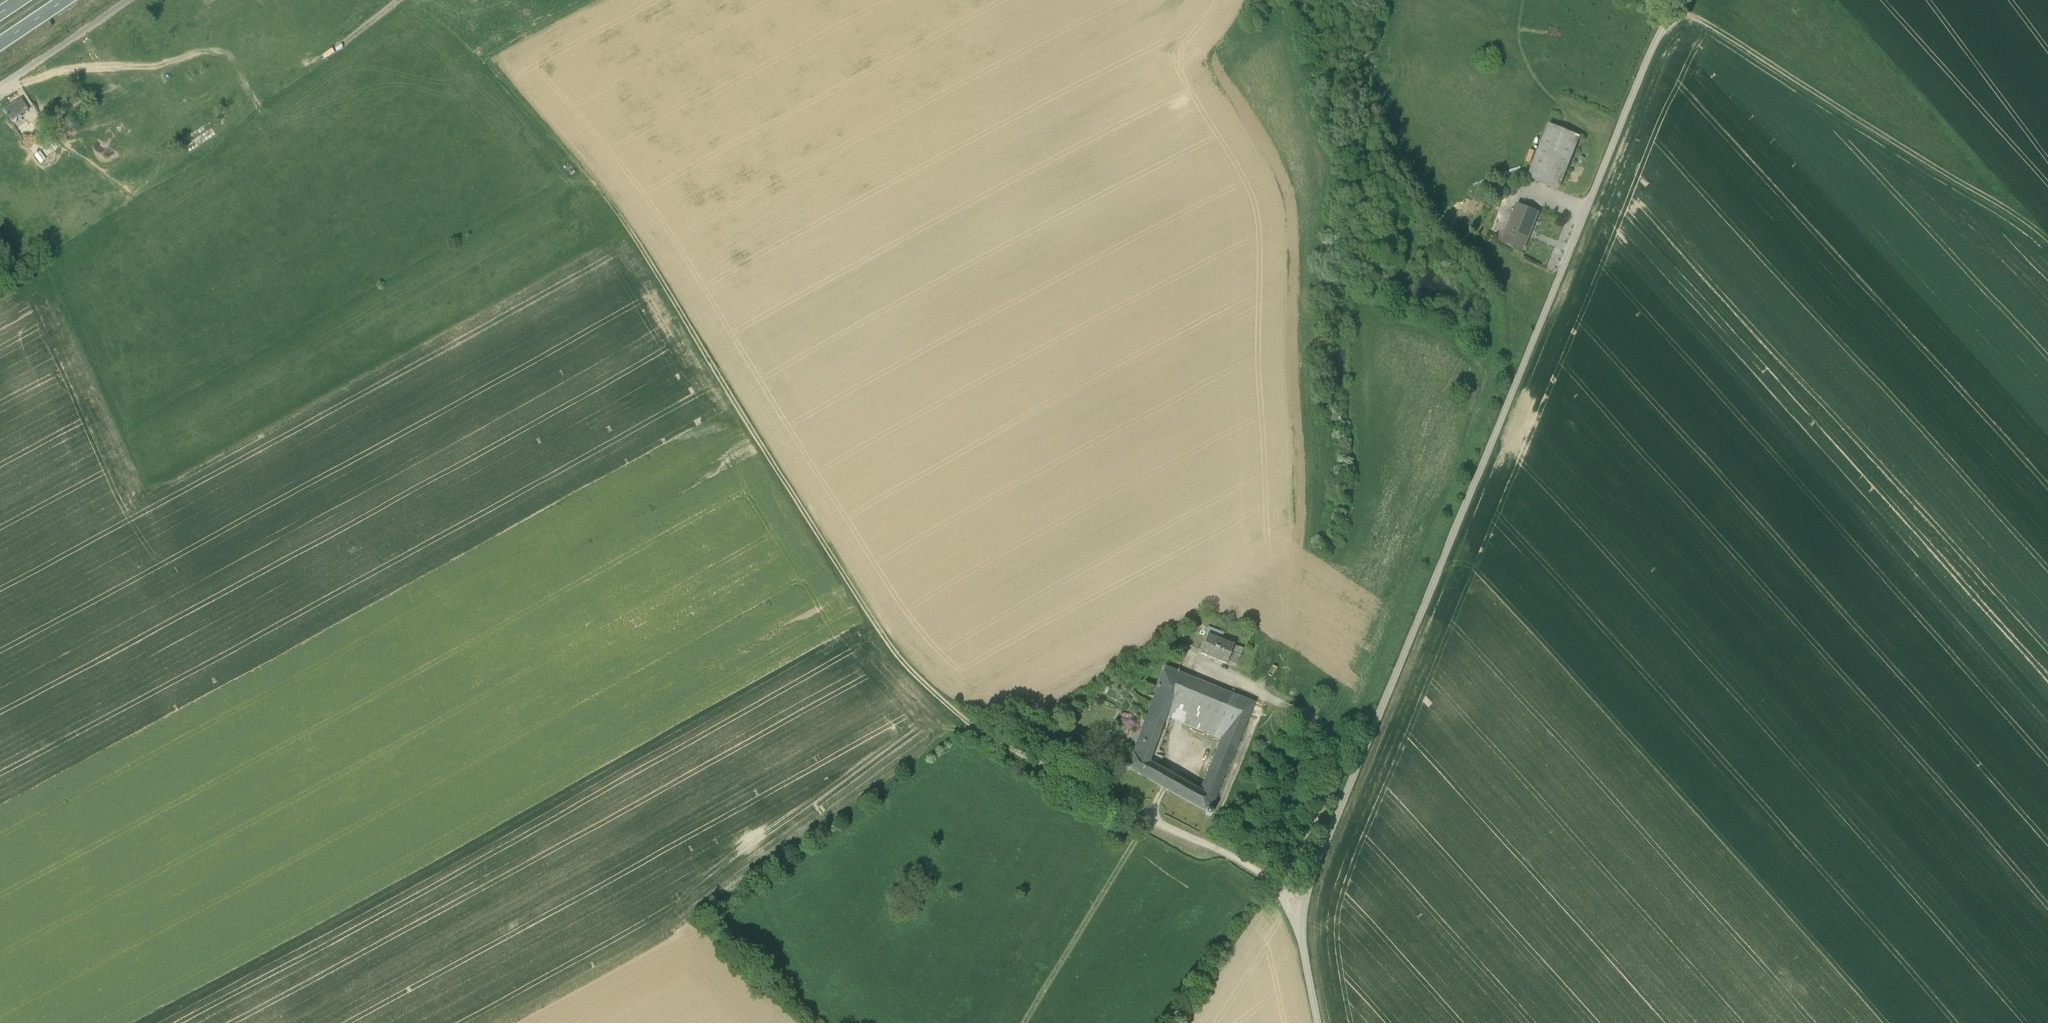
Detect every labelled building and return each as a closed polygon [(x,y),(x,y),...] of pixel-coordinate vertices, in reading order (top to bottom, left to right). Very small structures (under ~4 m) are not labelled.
[(21,96),(4,107),(12,119),(29,108),(21,96)] [(1550,131),(1530,185),(1562,197),(1582,142),(1550,131)] [(1543,221),(1519,211),(1503,250),(1526,260),(1543,221)] [(1221,637),(1209,632),(1207,637),(1219,642),(1221,637)] [(1207,637),(1199,655),(1225,666),(1233,647),(1219,642),(1207,637)] [(1241,650),(1233,647),(1225,666),(1234,669),(1241,650)] [(1199,792),(1167,774),(1160,788),(1160,787),(1160,788),(1205,813),(1204,815),(1204,816),(1205,817),(1206,818),(1207,818),(1208,818),(1209,817),(1210,816),(1210,815),(1210,814),(1210,813),(1209,812),(1253,705),(1164,668),(1146,716),(1163,722),(1164,718),(1220,741),(1199,792)] [(1124,768),(1123,769),(1124,770),(1124,771),(1125,772),(1126,772),(1127,772),(1128,771),(1129,771),(1160,788),(1160,787),(1160,788),(1167,774),(1158,769),(1148,763),(1151,754),(1163,722),(1146,716),(1128,766),(1127,766),(1126,766),(1125,767),(1124,767),(1124,768)] [(1162,759),(1151,754),(1148,763),(1158,769),(1162,759)]
